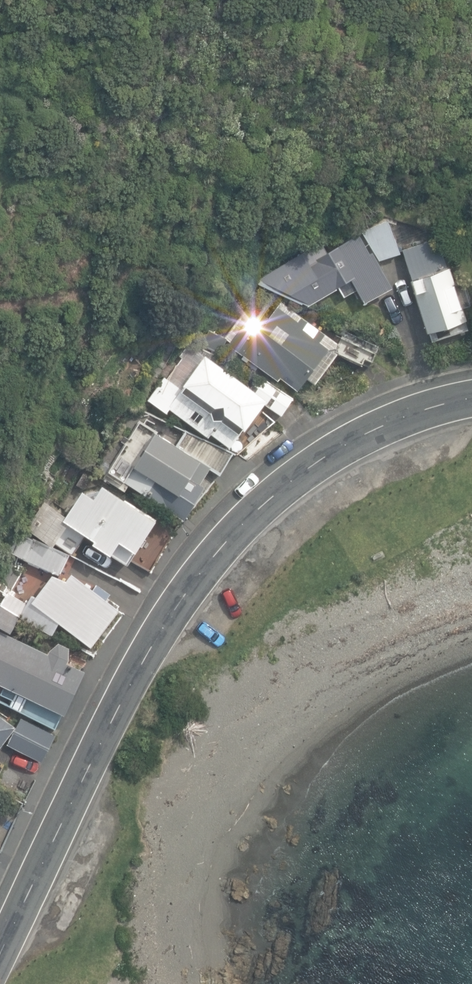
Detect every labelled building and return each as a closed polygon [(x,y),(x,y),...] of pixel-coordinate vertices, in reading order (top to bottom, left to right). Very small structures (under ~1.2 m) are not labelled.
[(260,279),(311,304),(339,288),(345,297),(358,290),(365,302),(393,287),(379,261),(401,253),(389,220),(359,233),(327,252),(321,242),(260,279)] [(440,240),(404,251),(433,342),(471,331),(452,267),(449,268),(440,240)] [(281,377),(298,390),(330,347),(311,333),(316,325),(281,301),(269,317),(256,308),(255,310),(248,305),(224,336),(209,329),(202,344),(222,353),(228,340),(231,342),(229,345),(250,359),(247,363),(256,369),(258,365),(278,380),(281,377)] [(371,366),(380,346),(345,331),(336,351),(371,366)] [(294,396),(260,375),(253,386),(211,352),(186,389),(165,378),(150,400),(168,414),(175,411),(233,447),(266,405),(282,416),(294,396)] [(129,484),(184,521),(206,489),(199,484),(209,469),(218,475),(231,453),(184,430),(175,442),(142,420),(104,475),(125,490),(129,484)] [(91,543),(126,566),(157,520),(102,484),(94,496),(82,489),(64,516),(48,505),(31,531),(51,544),(54,541),(73,554),(86,535),(94,539),(91,543)] [(28,560),(59,573),(67,553),(68,552),(19,532),(11,552),(18,555),(14,564),(24,568),(28,560)] [(56,617),(94,644),(118,609),(112,605),(117,597),(94,581),(89,587),(80,581),(76,587),(63,578),(58,585),(55,584),(35,613),(51,624),(56,617)] [(12,633),(26,603),(5,594),(3,597),(0,595),(0,627),(12,633)] [(0,631),(0,683),(67,715),(86,669),(70,662),(71,647),(59,641),(49,653),(0,631)] [(16,726),(0,714),(0,748),(16,726)] [(8,745),(44,762),(58,734),(22,716),(8,745)]
